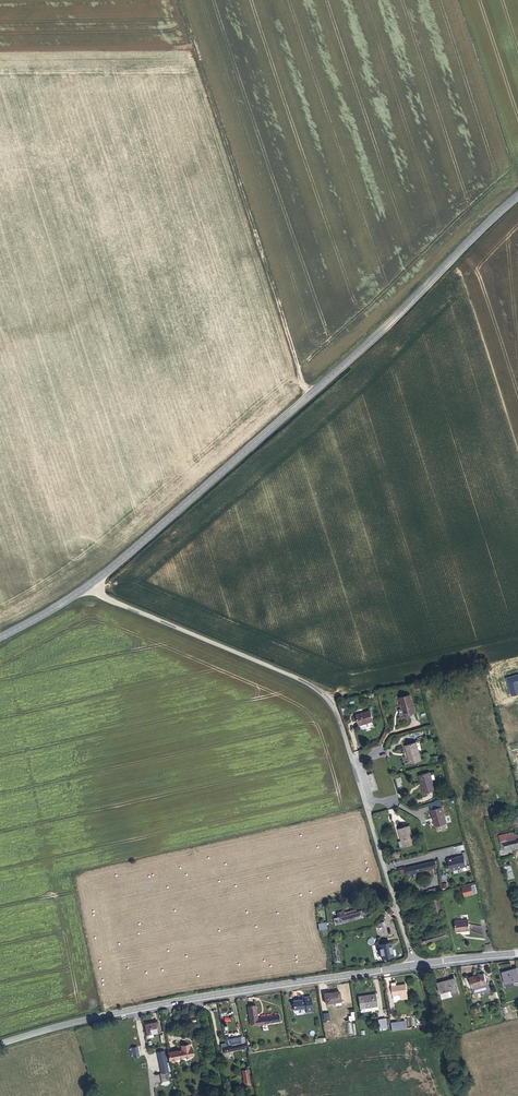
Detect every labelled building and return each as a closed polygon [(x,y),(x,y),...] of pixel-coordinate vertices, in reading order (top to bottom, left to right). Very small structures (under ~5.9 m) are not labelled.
[(411,697),(400,700),(405,717),(415,714),(411,697)] [(372,712),(358,716),(361,727),(374,723),(372,712)] [(416,744),(406,747),(411,764),(421,761),(416,744)] [(430,775),(420,778),(424,795),(435,792),(430,775)] [(443,809),(441,802),(429,806),(431,812),(443,809)] [(447,827),(443,809),(431,812),(435,829),(447,827)] [(407,829),(397,831),(401,842),(398,843),(400,849),(413,846),(407,829)] [(502,848),(517,844),(517,838),(516,838),(515,834),(514,832),(499,836),(502,848)] [(451,871),(453,872),(467,868),(464,857),(460,859),(460,858),(449,861),(451,871)] [(514,879),(507,859),(501,860),(507,881),(514,879)] [(420,867),(405,870),(407,876),(435,869),(434,863),(420,867)] [(440,900),(433,901),(436,915),(443,913),(440,900)] [(347,918),(335,921),(336,927),(364,920),(365,917),(371,916),(370,910),(361,913),(358,911),(354,913),(354,916),(347,918)] [(470,921),(456,922),(458,933),(471,932),(470,921)] [(325,925),(317,927),(318,934),(326,932),(325,925)] [(443,940),(441,934),(420,940),(422,946),(443,940)] [(390,943),(379,944),(380,958),(391,957),(390,943)] [(336,944),(331,945),(334,966),(340,965),(336,944)] [(513,970),(498,974),(502,986),(517,981),(513,970)] [(479,975),(467,979),(471,994),(486,989),(485,984),(482,985),(479,975)] [(450,979),(434,984),(438,999),(455,994),(450,979)] [(388,984),(389,993),(397,991),(402,991),(401,983),(393,984),(388,984)] [(323,1001),(339,999),(337,990),(322,992),(323,1001)] [(303,996),(291,999),(293,1007),(304,1005),(305,1010),(311,1009),(308,993),(302,994),(303,996)] [(374,1004),(372,993),(360,995),(362,1005),(374,1004)] [(257,1018),(254,1005),(246,1006),(250,1026),(271,1023),(273,1034),(280,1033),(277,1015),(257,1018)] [(479,1019),(477,1012),(481,1012),(480,1007),(471,1009),(474,1020),(479,1019)] [(157,1019),(146,1021),(148,1030),(159,1028),(157,1019)] [(375,1030),(382,1029),(381,1019),(373,1020),(375,1030)] [(388,1031),(404,1028),(402,1020),(387,1023),(387,1028),(388,1031)] [(247,1041),(245,1036),(228,1040),(228,1045),(247,1041)] [(247,1041),(228,1045),(222,1047),(223,1052),(248,1048),(247,1041)] [(157,1049),(162,1071),(166,1070),(167,1070),(163,1048),(157,1049)] [(179,1051),(169,1053),(170,1060),(181,1057),(179,1051)] [(241,1070),(244,1083),(251,1082),(248,1069),(241,1070)]
